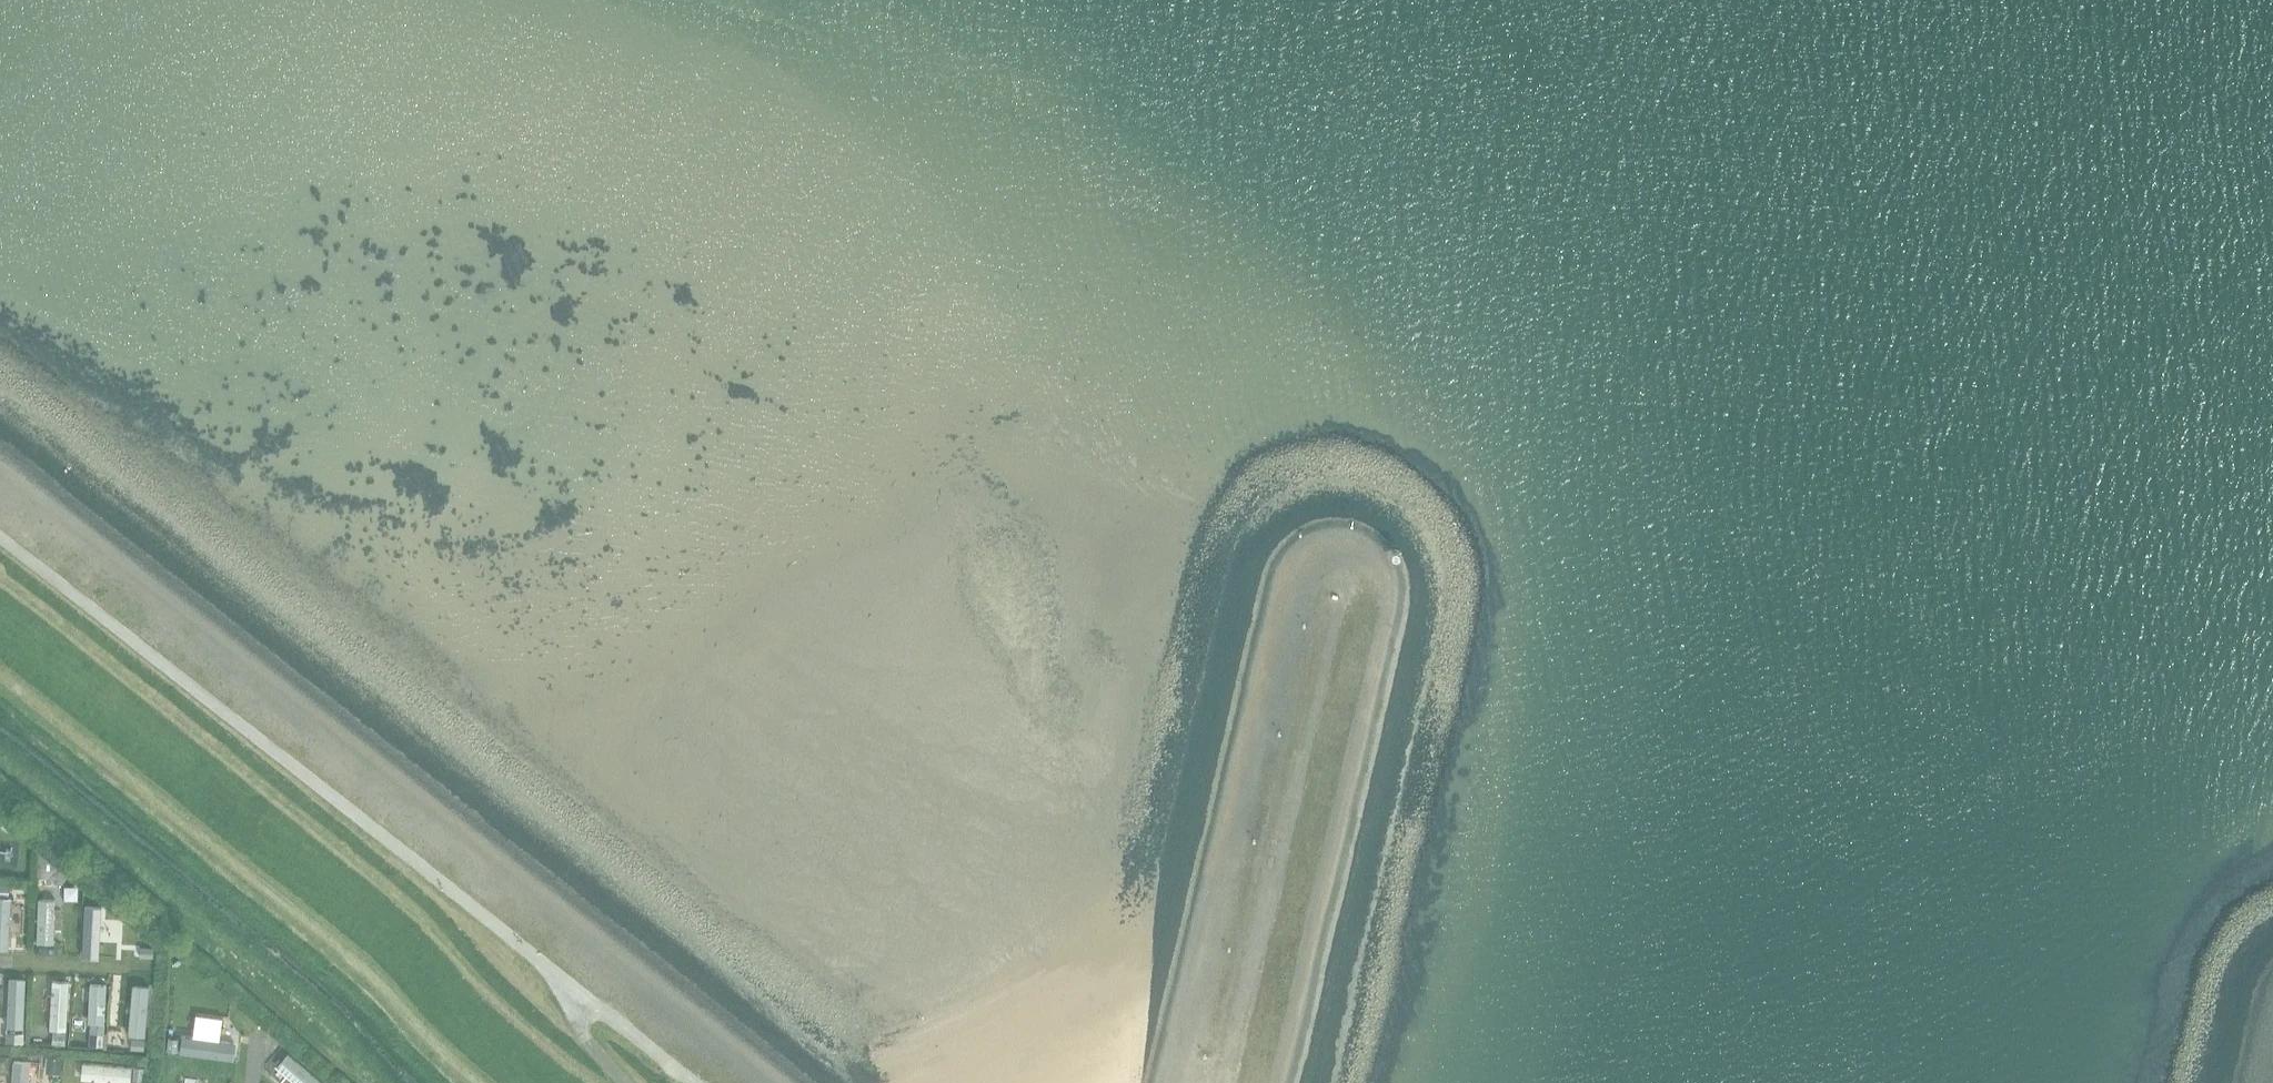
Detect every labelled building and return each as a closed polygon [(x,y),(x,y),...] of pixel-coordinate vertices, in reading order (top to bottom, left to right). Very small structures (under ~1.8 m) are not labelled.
[(58,866),(49,876),(59,885),(68,874),(58,866)] [(12,878),(10,926),(24,926),(26,879),(12,878)] [(119,937),(122,886),(104,885),(102,936),(119,937)] [(10,897),(11,887),(0,886),(0,896),(10,897)] [(139,946),(139,957),(153,957),(153,946),(139,946)] [(83,1012),(86,958),(69,957),(66,1011),(83,1012)] [(165,1007),(168,959),(149,959),(147,1006),(165,1007)] [(122,1002),(124,963),(106,962),(104,1001),(122,1002)] [(90,1020),(89,1042),(102,1043),(103,1021),(90,1020)] [(209,1038),(247,1039),(247,1021),(210,1020),(209,1038)] [(7,1030),(7,1040),(23,1041),(24,1031),(7,1030)] [(52,1032),(51,1043),(64,1043),(65,1033),(52,1032)] [(32,1034),(29,1080),(43,1080),(46,1035),(32,1034)] [(168,1035),(167,1048),(178,1049),(179,1036),(168,1035)] [(131,1037),(130,1048),(144,1048),(144,1038),(131,1037)] [(8,1069),(9,1054),(0,1053),(0,1068),(8,1069)] [(46,1056),(45,1071),(60,1072),(62,1057),(46,1056)] [(133,1065),(132,1078),(142,1079),(143,1066),(133,1065)]
